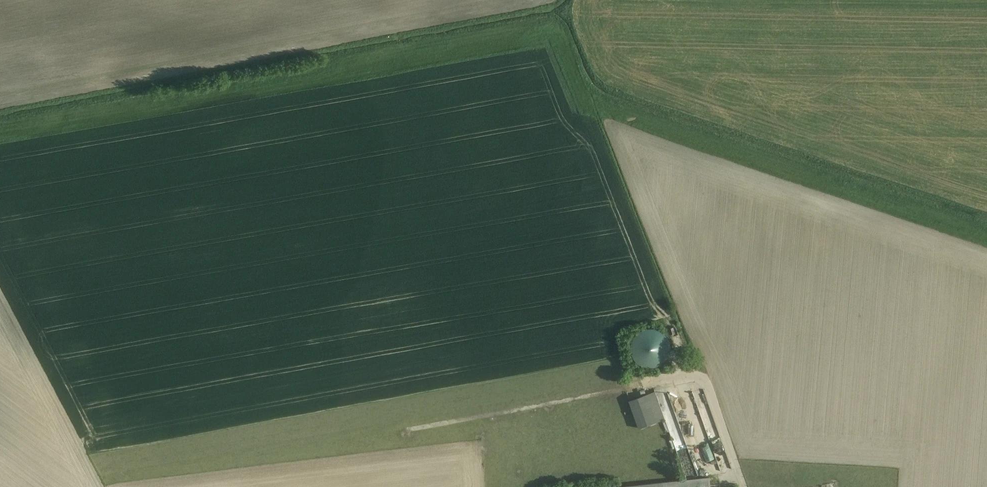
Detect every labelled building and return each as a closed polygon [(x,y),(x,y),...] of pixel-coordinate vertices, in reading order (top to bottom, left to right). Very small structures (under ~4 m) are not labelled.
[(631,350),(633,356),(636,361),(641,365),(647,367),(653,367),(659,366),(664,362),(668,357),(670,352),(670,346),(668,340),(665,335),(660,331),(654,329),(648,328),(642,330),(637,333),(633,338),(631,344),(631,350)] [(654,392),(629,401),(639,429),(664,419),(654,392)] [(626,486),(716,486),(714,476),(626,486)]
